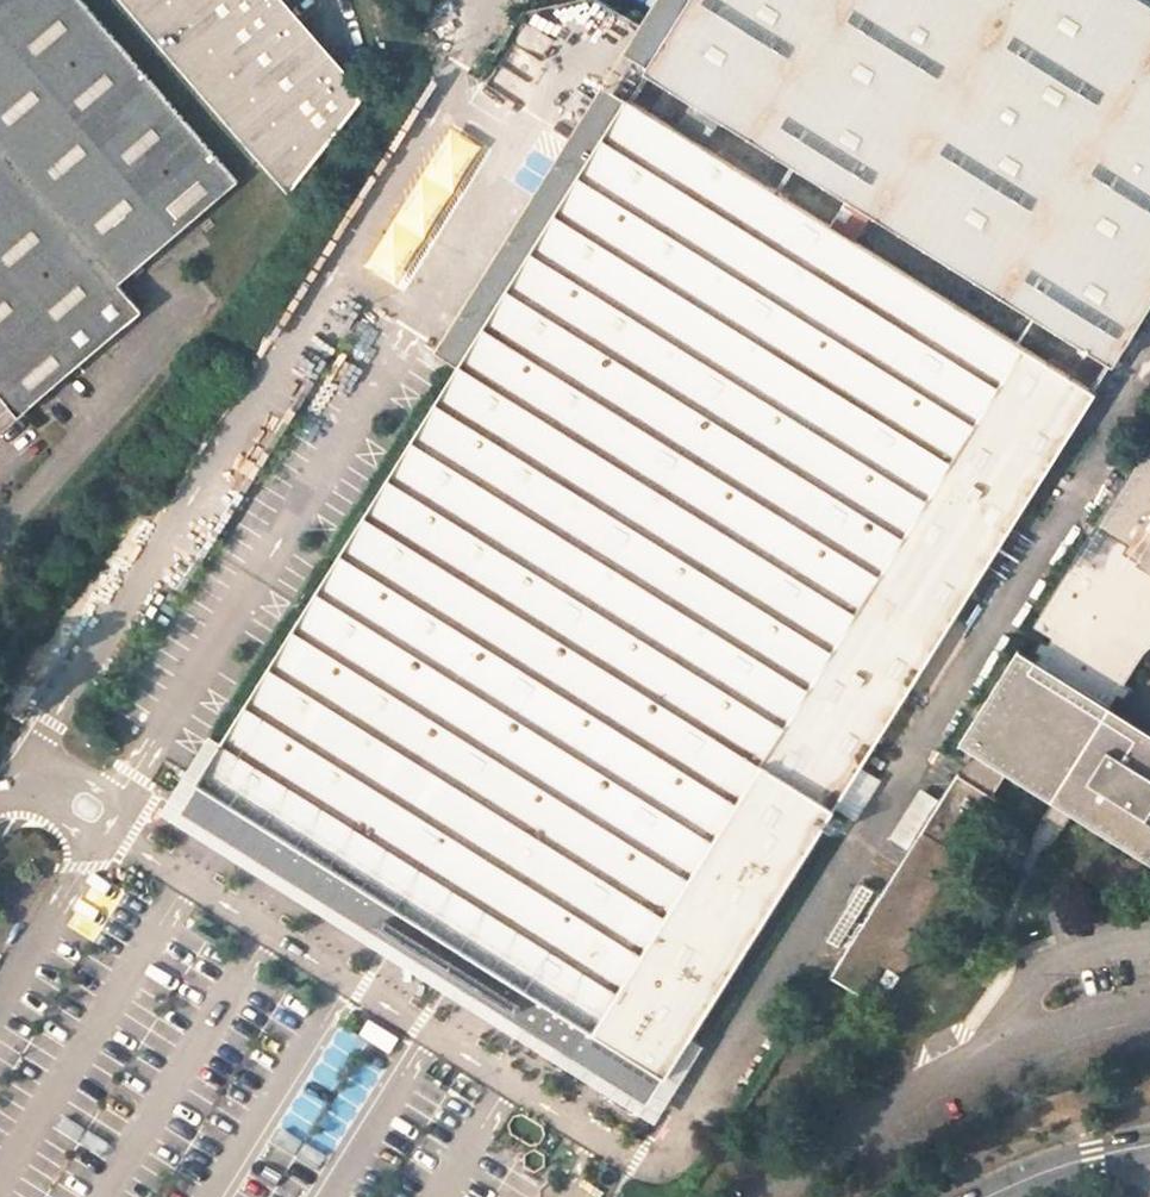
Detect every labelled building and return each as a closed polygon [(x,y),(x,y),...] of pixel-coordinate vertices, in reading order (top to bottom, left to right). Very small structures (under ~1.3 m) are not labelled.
[(21,407),(141,303),(118,277),(236,175),(85,0),(60,0),(0,52),(0,383),(21,407)] [(0,0),(0,52),(60,0),(1,0),(0,0)] [(285,196),(360,101),(275,0),(117,0),(285,196)] [(200,778),(667,1072),(1149,302),(1149,0),(688,0),(200,778)] [(1141,450),(1094,525),(1032,625),(1050,636),(1037,658),(1018,648),(960,741),(974,751),(1004,770),(1149,861),(1149,731),(1109,705),(1145,649),(1147,647),(1149,645),(1149,455),(1141,450)] [(869,999),(870,1000),(962,853),(996,799),(989,796),(1004,770),(974,751),(959,775),(956,773),(830,976),(869,999)]
